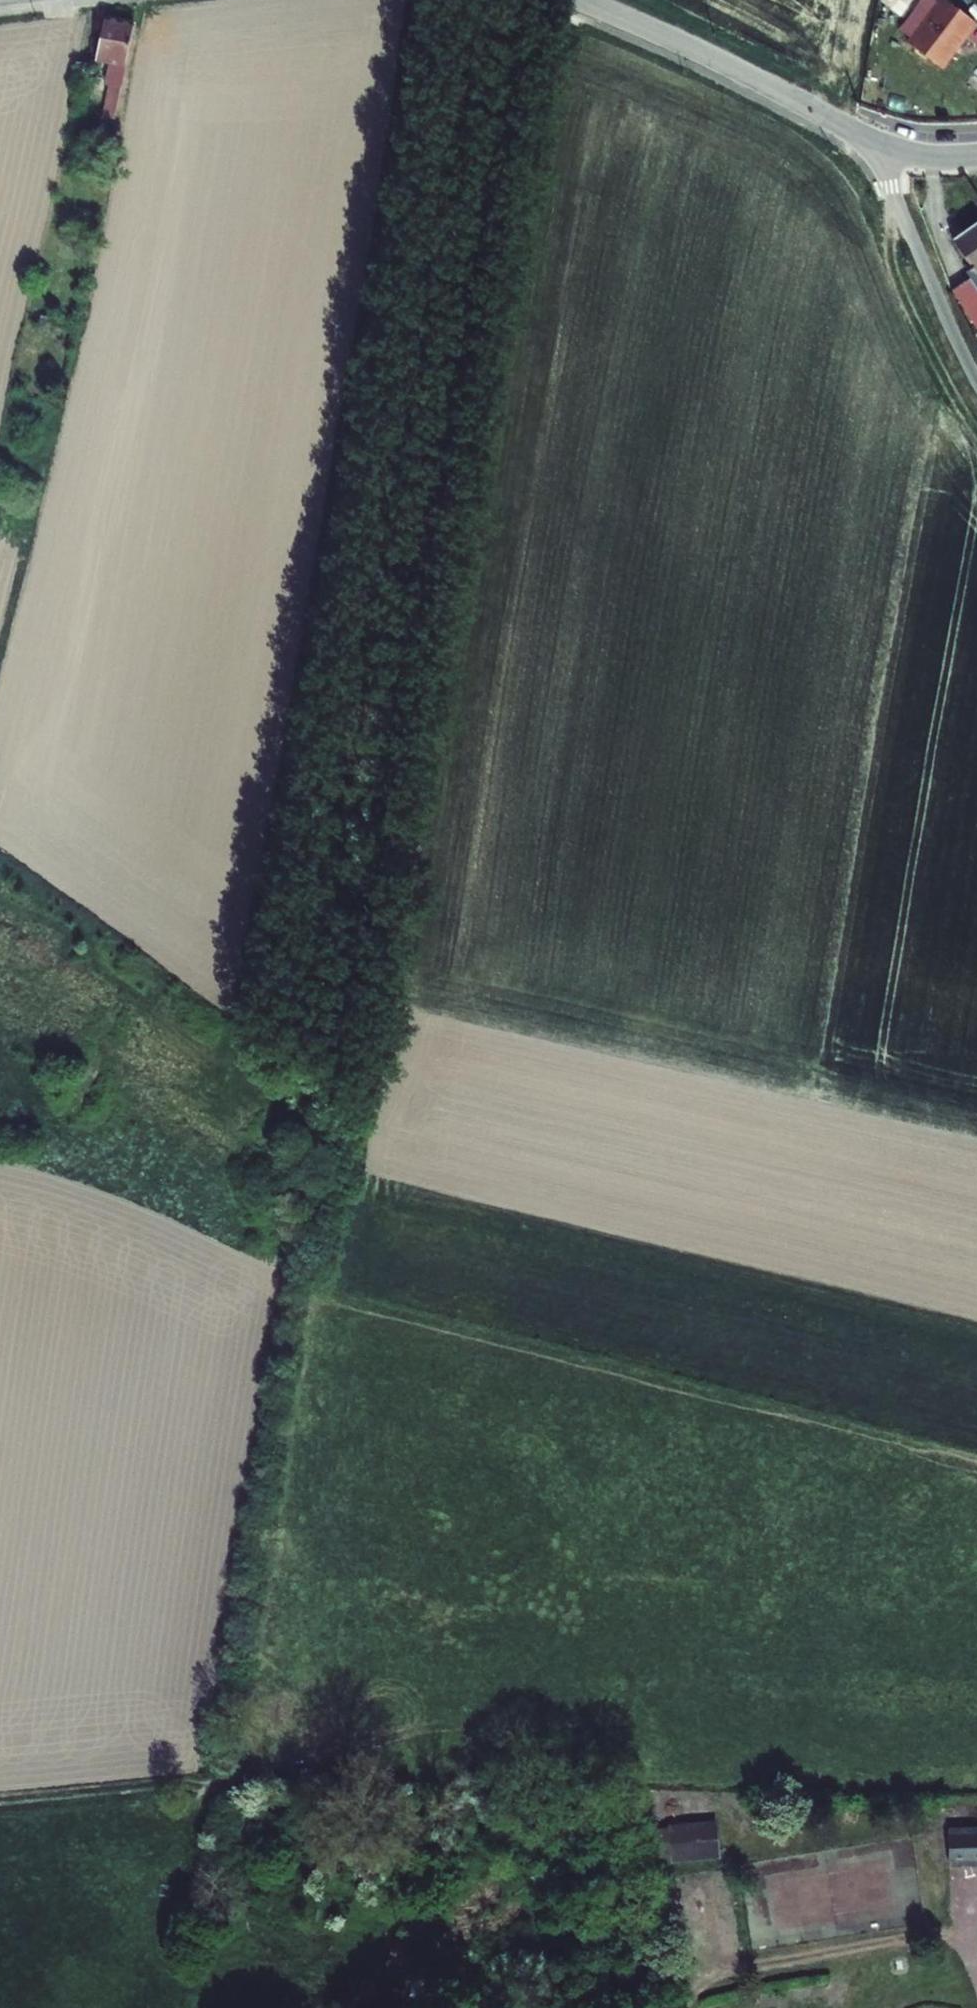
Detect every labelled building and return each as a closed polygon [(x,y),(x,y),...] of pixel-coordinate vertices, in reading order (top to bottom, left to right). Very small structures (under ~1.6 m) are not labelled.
[(948,0),(944,0),(911,44),(944,70),(976,27),(976,22),(948,0)] [(147,28),(117,22),(107,69),(122,72),(113,119),(119,127),(127,129),(147,28)] [(961,230),(976,253),(976,220),(961,230)] [(953,283),(976,321),(976,257),(971,262),(975,268),(953,283)] [(725,1853),(720,1807),(670,1813),(671,1825),(634,1829),(638,1864),(725,1853)] [(954,1825),(954,1860),(976,1860),(976,1825),(954,1825)]
